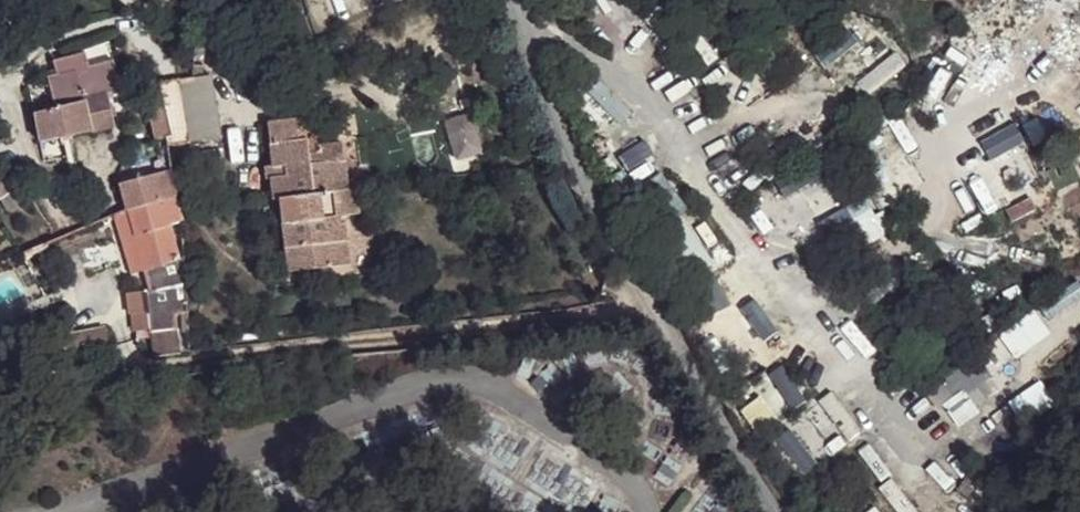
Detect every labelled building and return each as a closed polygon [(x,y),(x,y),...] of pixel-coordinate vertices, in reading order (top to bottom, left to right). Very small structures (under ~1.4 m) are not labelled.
[(86,69),(81,53),(50,59),(54,105),(85,100),(84,98),(118,93),(113,64),(86,69)] [(165,86),(147,90),(157,137),(174,133),(165,86)] [(124,125),(118,93),(84,98),(85,100),(90,131),(124,125)] [(85,100),(54,105),(37,107),(41,139),(90,131),(85,100)] [(899,111),(836,135),(852,178),(915,155),(899,111)] [(268,176),(270,198),(278,198),(284,273),(344,265),(340,224),(334,225),(333,217),(340,217),(353,215),(351,189),(345,189),(340,144),(316,146),(317,152),(308,153),(306,139),(304,119),(268,122),(273,166),(281,166),(281,175),(268,176)] [(315,138),(306,139),(308,153),(317,152),(316,146),(315,138)] [(840,169),(820,180),(812,164),(777,182),(787,200),(803,192),(814,212),(833,202),(835,206),(854,196),(840,169)] [(160,199),(174,195),(167,171),(152,174),(160,199)] [(126,210),(160,199),(152,174),(119,184),(126,210)] [(167,223),(180,219),(174,195),(160,199),(167,223)] [(837,208),(850,250),(884,239),(871,197),(837,208)] [(132,234),(167,223),(160,199),(126,210),(132,234)] [(126,210),(112,216),(129,274),(142,269),(132,234),(126,210)] [(179,313),(180,219),(167,223),(177,259),(142,269),(147,290),(140,292),(142,304),(145,328),(145,331),(172,329),(171,313),(179,313)] [(177,259),(167,223),(132,234),(142,269),(177,259)] [(132,329),(145,328),(142,304),(130,306),(132,329)] [(103,356),(99,334),(89,335),(56,339),(60,361),(103,356)] [(783,366),(769,374),(788,409),(802,401),(783,366)] [(800,449),(790,460),(805,474),(815,463),(800,449)]
